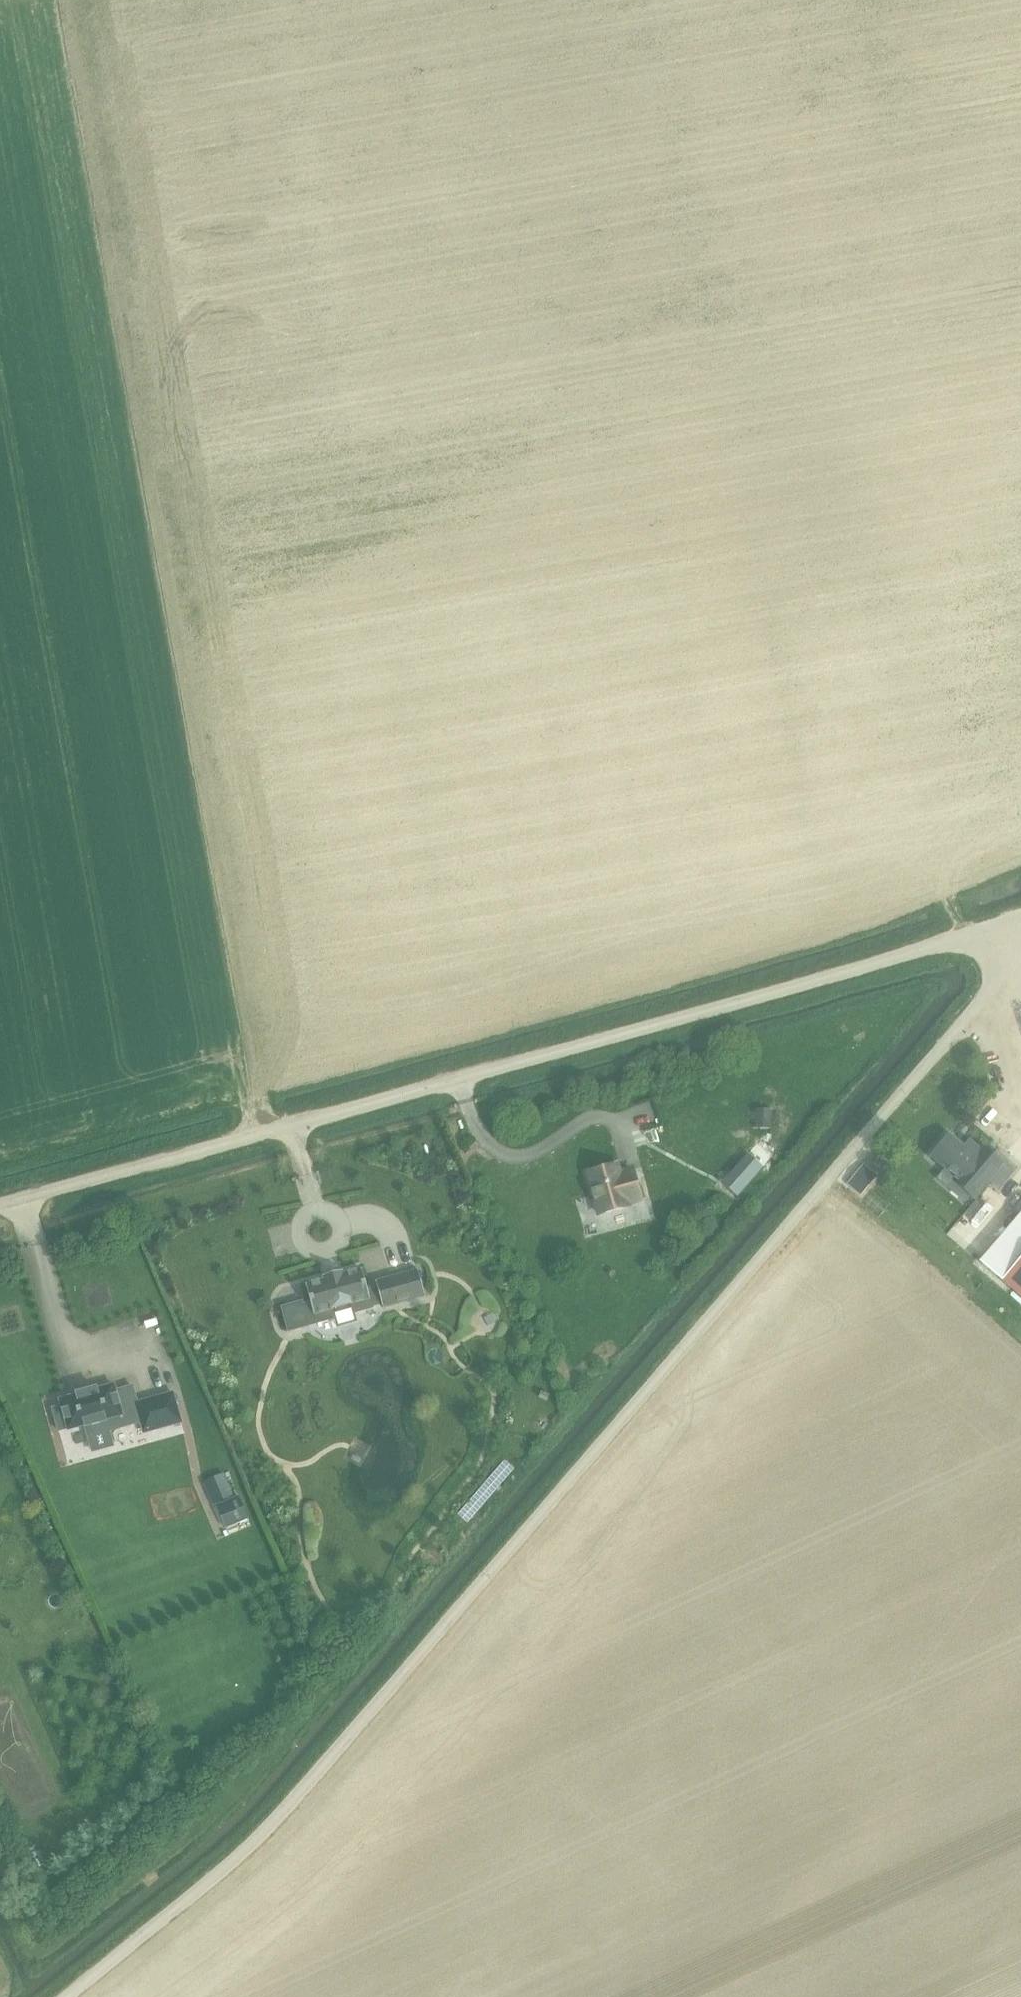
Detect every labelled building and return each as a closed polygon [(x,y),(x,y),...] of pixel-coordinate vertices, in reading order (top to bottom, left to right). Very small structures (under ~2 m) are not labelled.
[(770,1110),(755,1110),(755,1130),(771,1130),(770,1110)] [(948,1137),(931,1157),(945,1168),(958,1179),(955,1183),(971,1196),(973,1198),(1002,1164),(993,1156),(984,1148),(980,1152),(969,1143),(963,1149),(948,1137)] [(748,1154),(722,1183),(737,1196),(762,1167),(748,1154)] [(879,1156),(873,1164),(884,1173),(890,1166),(879,1156)] [(861,1194),(873,1179),(876,1175),(863,1165),(860,1169),(848,1184),(861,1194)] [(588,1174),(599,1215),(628,1207),(627,1203),(640,1200),(632,1170),(619,1174),(617,1166),(588,1174)] [(979,1262),(1002,1281),(1020,1298),(1020,1213),(979,1262)] [(302,1301),(282,1307),(289,1332),(309,1326),(307,1317),(350,1305),(352,1314),(372,1309),(371,1306),(382,1303),(383,1307),(423,1296),(415,1269),(375,1280),(376,1284),(366,1287),(361,1269),(343,1274),(342,1271),(323,1276),(324,1280),(305,1285),(310,1302),(303,1304),(302,1301)] [(53,1409),(59,1431),(68,1428),(68,1430),(85,1425),(88,1437),(141,1422),(144,1433),(181,1423),(173,1393),(137,1403),(132,1387),(115,1391),(114,1385),(97,1390),(96,1388),(76,1394),(77,1396),(60,1400),(62,1406),(53,1409)] [(223,1473),(213,1478),(224,1502),(234,1498),(223,1473)] [(238,1497),(216,1506),(226,1528),(248,1519),(238,1497)]
